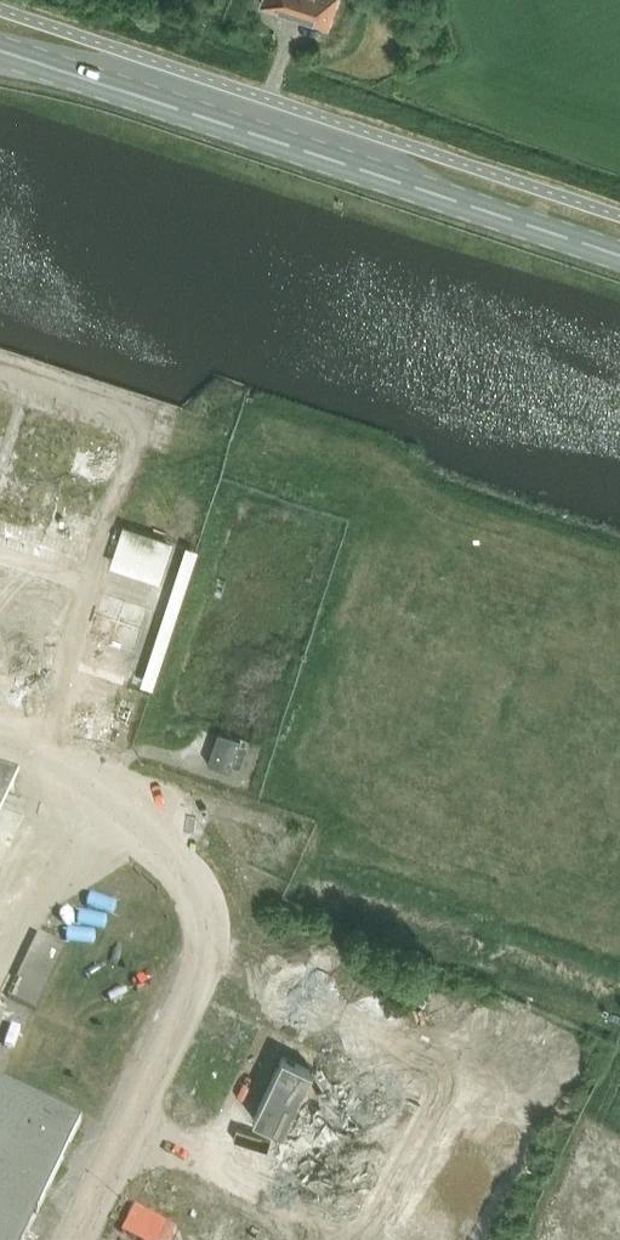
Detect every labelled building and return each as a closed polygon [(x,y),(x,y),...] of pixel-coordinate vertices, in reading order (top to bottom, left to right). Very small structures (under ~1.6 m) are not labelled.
[(327,25),(335,0),(263,0),(262,4),(327,25)] [(168,577),(181,535),(130,520),(117,562),(168,577)] [(93,633),(142,649),(157,603),(108,587),(93,633)] [(73,694),(65,719),(114,737),(123,712),(73,694)] [(210,767),(230,774),(241,742),(221,735),(210,767)] [(47,929),(17,995),(45,1007),(74,942),(47,929)] [(347,1019),(349,984),(334,983),(335,971),(300,968),(296,1014),(347,1019)] [(355,1049),(400,1047),(399,1002),(354,1004),(355,1049)] [(264,1114),(286,1122),(265,1171),(368,1213),(398,1139),(357,1121),(372,1083),(290,1050),(264,1114)]
